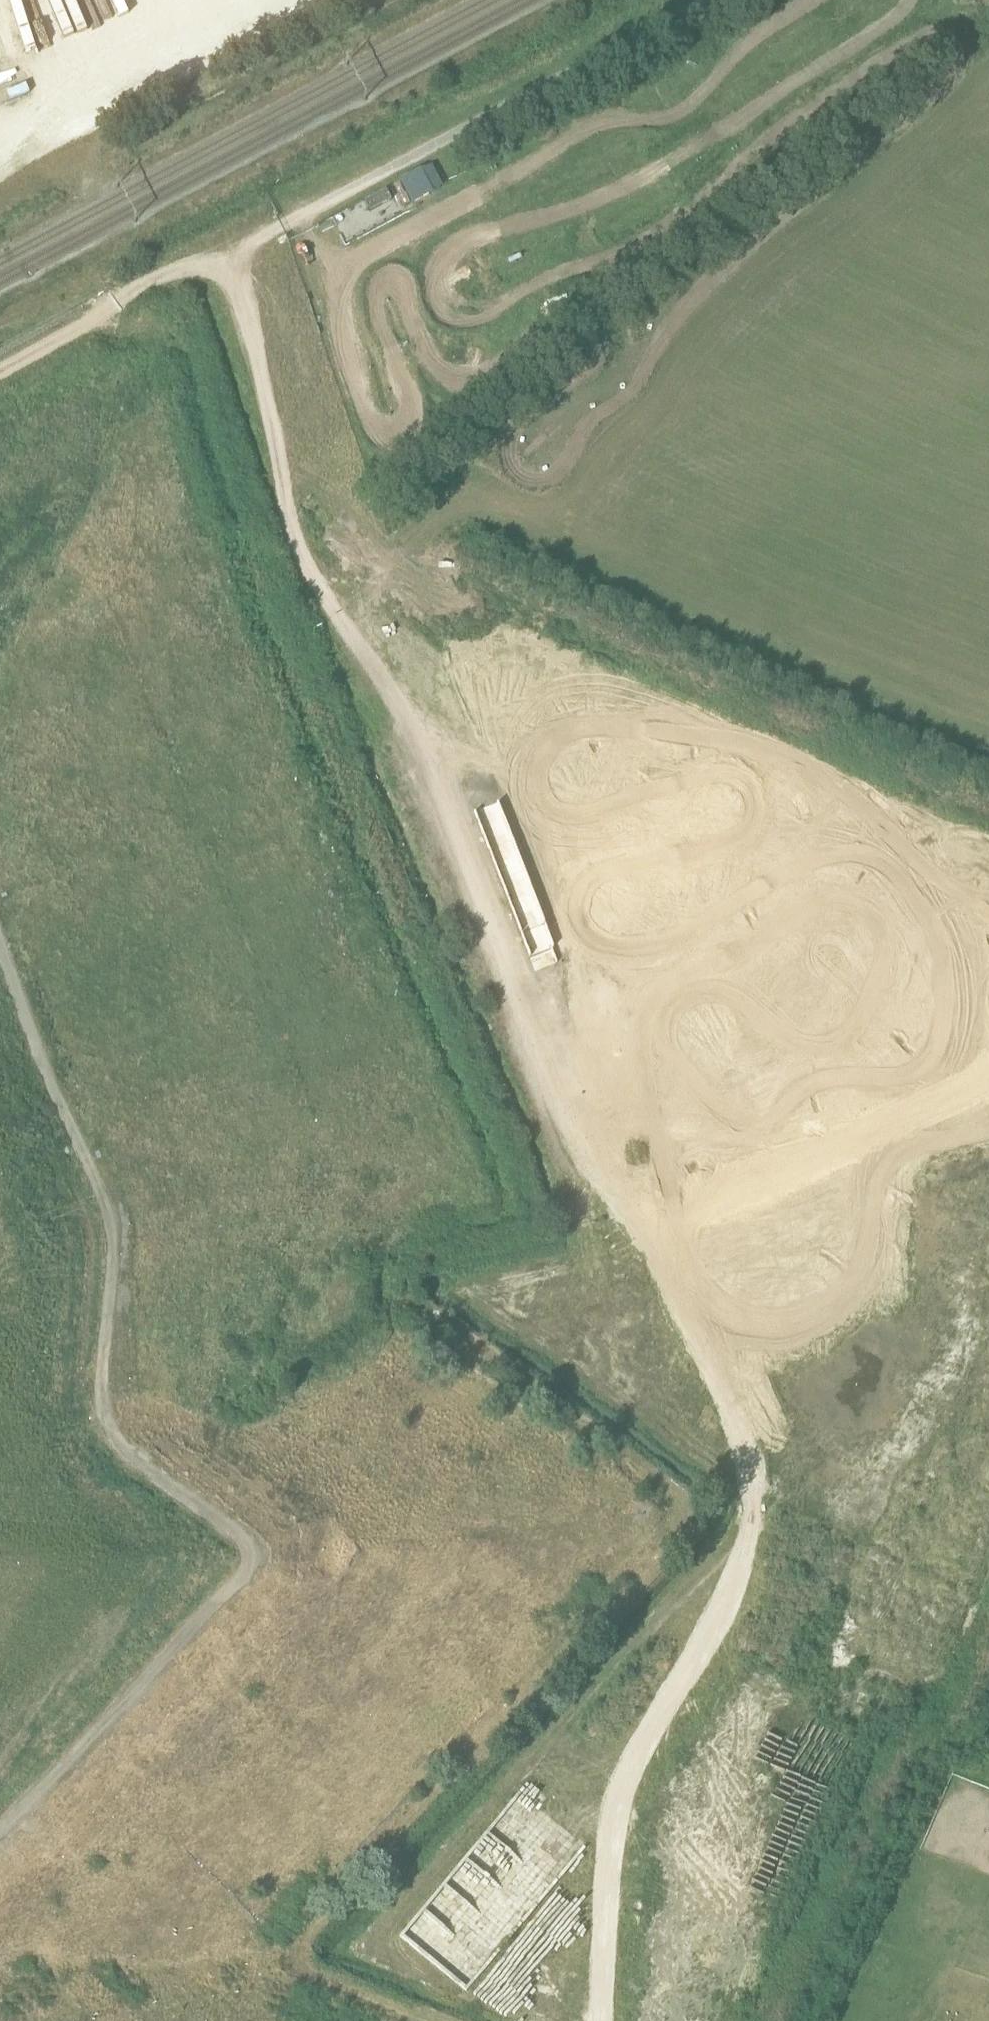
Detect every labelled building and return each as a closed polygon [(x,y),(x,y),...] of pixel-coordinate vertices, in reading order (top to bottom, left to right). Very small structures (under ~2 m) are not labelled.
[(421,169),(396,181),(412,206),(435,193),(421,169)] [(385,191),(364,203),(369,213),(391,200),(385,191)] [(626,1063),(641,1061),(639,1048),(624,1050),(626,1063)]
